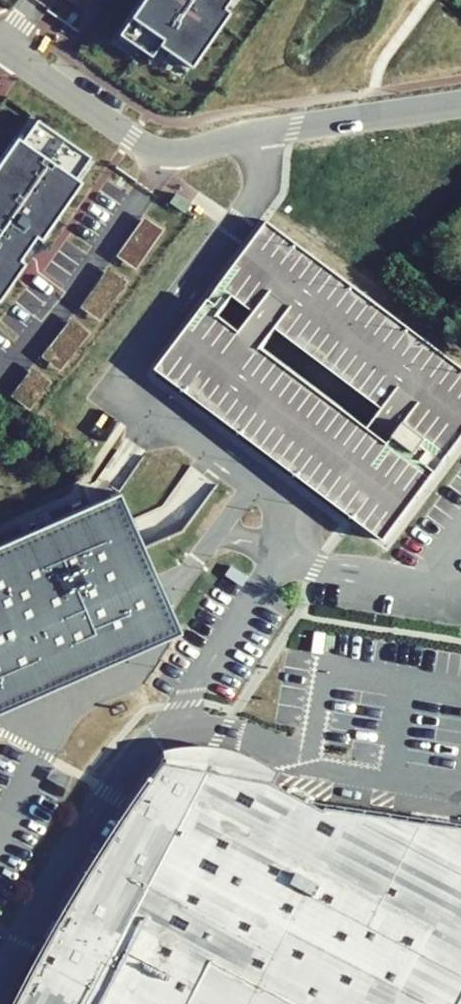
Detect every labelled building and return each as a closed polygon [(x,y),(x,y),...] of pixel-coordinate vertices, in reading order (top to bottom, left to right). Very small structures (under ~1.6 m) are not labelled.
[(82,13),(90,0),(62,0),(82,13)] [(108,33),(141,54),(149,43),(181,64),(218,8),(212,4),(215,0),(130,0),(108,33)] [(4,136),(0,143),(0,281),(12,263),(7,260),(23,236),(28,239),(67,181),(62,178),(77,156),(23,119),(10,140),(4,136)] [(174,193),(168,202),(183,213),(189,204),(174,193)] [(28,633),(154,577),(116,492),(0,543),(0,645),(28,633)] [(0,645),(0,710),(145,646),(178,631),(162,594),(157,583),(154,577),(28,633),(0,645)] [(328,808),(326,810),(274,783),(223,773),(169,763),(170,759),(165,757),(163,761),(166,764),(159,774),(151,786),(143,798),(135,809),(126,821),(119,832),(112,843),(104,856),(98,865),(93,873),(85,885),(74,903),(66,916),(59,928),(53,940),(46,953),(39,965),(32,977),(26,990),(20,1002),(19,1003),(460,1003),(460,827),(328,808)]
